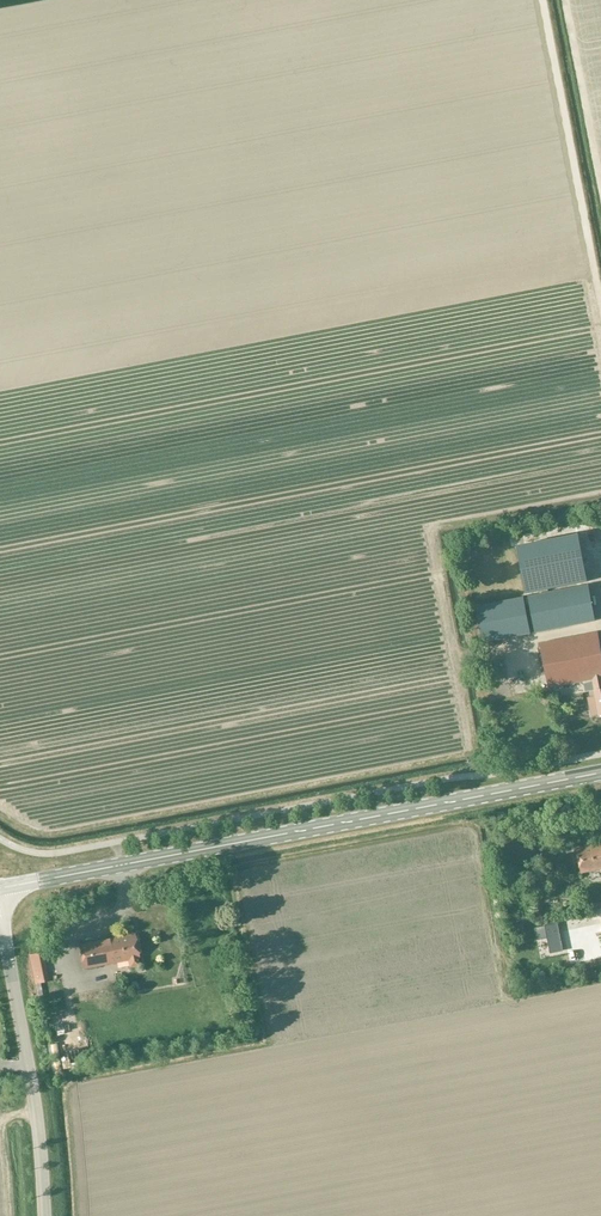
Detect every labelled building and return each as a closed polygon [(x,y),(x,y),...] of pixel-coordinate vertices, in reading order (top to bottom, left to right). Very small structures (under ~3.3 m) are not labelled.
[(528,593),(588,581),(578,534),(519,546),(528,593)] [(588,549),(593,573),(600,571),(600,547),(588,549)] [(535,633),(595,621),(588,584),(528,596),(535,633)] [(476,606),(483,642),(530,632),(523,597),(476,606)] [(600,715),(600,654),(597,632),(540,643),(549,687),(592,679),(594,691),(595,696),(588,698),(591,716),(598,715),(600,715)] [(516,649),(502,651),(509,689),(523,687),(516,649)] [(577,849),(582,873),(600,869),(600,845),(577,849)] [(135,934),(79,945),(84,968),(128,960),(129,968),(142,966),(141,958),(139,958),(135,934)] [(42,952),(30,955),(36,984),(49,982),(42,952)] [(63,1013),(66,1040),(76,1039),(72,1012),(63,1013)]
